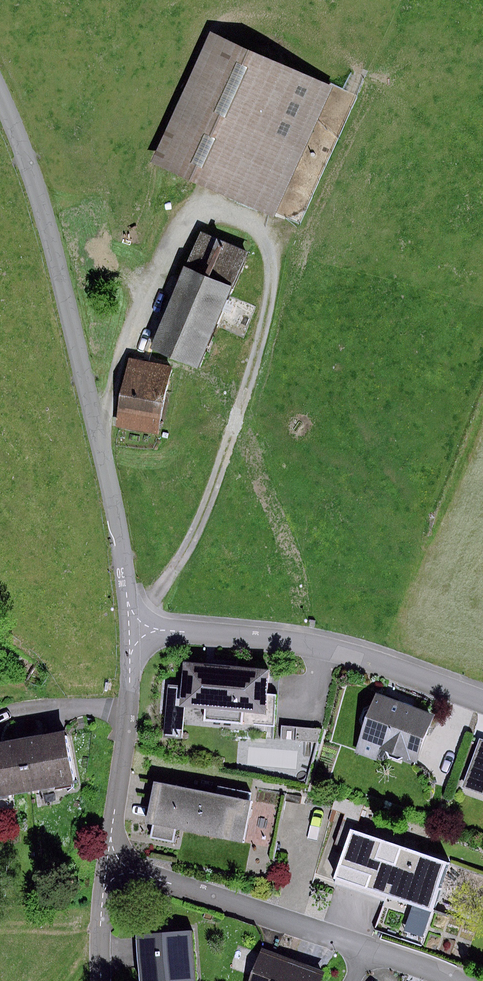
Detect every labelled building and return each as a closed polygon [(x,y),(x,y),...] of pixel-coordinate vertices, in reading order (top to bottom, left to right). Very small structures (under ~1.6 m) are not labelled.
[(334,90),(204,33),(146,166),(276,223),(334,90)] [(247,253),(200,233),(150,351),(196,371),(247,253)] [(170,369),(131,361),(117,427),(157,435),(170,369)] [(268,670),(185,663),(181,705),(206,707),(205,720),(275,726),(278,695),(266,693),(268,670)] [(431,716),(373,695),(368,710),(363,710),(360,719),(362,724),(356,741),(385,751),(387,757),(395,760),(402,758),(414,762),(431,716)] [(317,742),(321,730),(296,727),(296,740),(317,742)] [(19,739),(29,791),(71,783),(62,731),(19,739)] [(19,739),(0,742),(0,796),(29,791),(19,739)] [(477,740),(460,787),(482,796),(482,743),(477,740)] [(215,794),(152,781),(144,821),(152,823),(150,836),(172,840),(174,829),(238,842),(246,801),(248,794),(217,787),(215,794)] [(281,808),(246,801),(238,842),(271,849),(281,808)] [(381,842),(347,831),(331,879),(430,912),(446,863),(401,848),(395,865),(375,859),(381,842)] [(59,841),(57,850),(68,853),(70,843),(59,841)] [(135,935),(139,980),(190,980),(193,980),(189,931),(135,935)] [(262,952),(251,980),(320,980),(322,975),(262,952)]
